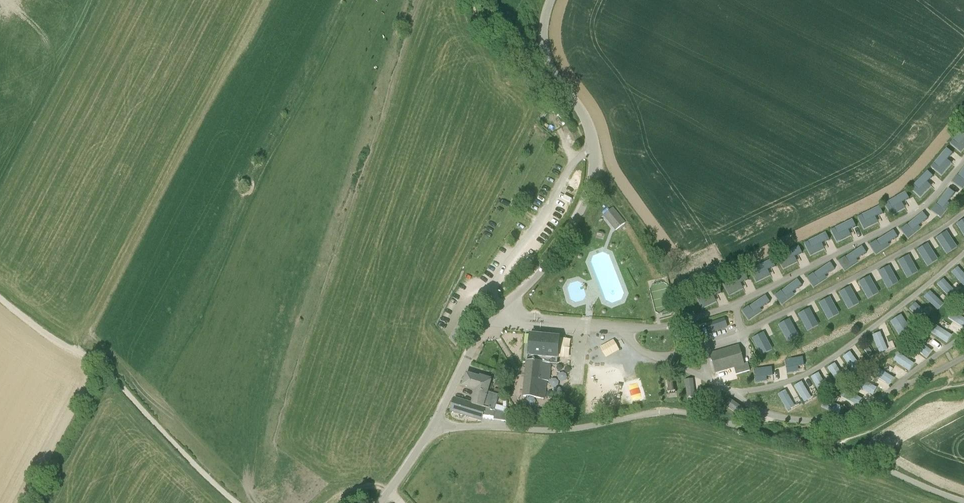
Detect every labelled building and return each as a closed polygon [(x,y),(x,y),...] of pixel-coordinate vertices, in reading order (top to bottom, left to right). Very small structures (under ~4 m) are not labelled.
[(958,145),(963,139),(963,127),(953,140),(958,145)] [(934,164),(939,169),(947,160),(953,154),(947,149),(934,164)] [(914,185),(919,191),(927,182),(933,177),(928,171),(914,185)] [(936,205),(942,209),(947,202),(954,193),(948,189),(936,205)] [(888,201),(892,208),(902,203),(909,199),(905,192),(888,201)] [(862,215),(865,222),(876,217),(883,213),(880,206),(862,215)] [(612,208),(604,215),(616,230),(625,223),(612,208)] [(907,225),(912,231),(918,226),(928,219),(923,213),(907,225)] [(835,228),(838,235),(849,230),(856,226),(853,220),(835,228)] [(876,241),(881,248),(888,243),(897,237),(893,230),(876,241)] [(936,238),(943,250),(954,243),(947,231),(936,238)] [(808,242),(811,248),(829,240),(826,233),(808,242)] [(917,250),(924,262),(935,255),(928,244),(917,250)] [(781,255),(784,262),(802,253),(799,246),(781,255)] [(845,257),(850,264),(856,259),(866,253),(862,246),(845,257)] [(898,262),(904,273),(915,267),(909,255),(898,262)] [(754,268),(757,275),(775,266),(772,259),(754,268)] [(814,274),(818,280),(825,276),(834,269),(830,263),(814,274)] [(878,272),(885,284),(896,278),(889,266),(878,272)] [(961,283),(963,280),(963,274),(958,267),(952,272),(961,283)] [(727,281),(730,288),(748,280),(744,273),(727,281)] [(859,282),(865,294),(876,288),(870,276),(859,282)] [(781,291),(786,297),(792,293),(802,286),(797,279),(781,291)] [(937,285),(947,295),(953,289),(943,279),(937,285)] [(700,295),(703,301),(721,293),(717,286),(700,295)] [(839,293),(845,305),(856,298),(850,287),(839,293)] [(940,301),(930,291),(924,297),(934,307),(940,301)] [(748,307),(753,314),(760,309),(770,302),(765,296),(748,307)] [(819,303),(825,315),(836,309),(830,297),(819,303)] [(910,309),(920,319),(926,313),(915,303),(910,309)] [(798,314),(805,326),(816,321),(809,309),(798,314)] [(960,326),(963,320),(963,319),(953,311),(948,318),(960,326)] [(891,322),(898,333),(908,326),(901,315),(891,322)] [(706,324),(710,334),(728,328),(724,318),(706,324)] [(778,325),(785,337),(796,331),(790,319),(778,325)] [(948,333),(936,325),(931,332),(943,340),(948,333)] [(872,336),(877,348),(885,345),(880,332),(872,336)] [(558,364),(560,336),(529,333),(523,397),(544,399),(546,381),(548,381),(550,364),(558,364)] [(752,339),(759,351),(770,345),(764,333),(752,339)] [(911,346),(923,355),(928,348),(916,339),(911,346)] [(736,375),(750,371),(748,363),(744,364),(738,346),(710,353),(716,373),(734,368),(736,375)] [(843,357),(851,368),(858,363),(850,352),(843,357)] [(893,360),(905,368),(910,361),(898,353),(893,360)] [(785,360),(786,367),(804,366),(803,358),(785,360)] [(828,368),(835,379),(842,375),(835,364),(828,368)] [(754,369),(754,377),(772,376),(771,368),(754,369)] [(890,376),(878,368),(873,375),(885,383),(890,376)] [(472,403),(472,404),(494,410),(499,395),(494,394),(487,392),(491,379),(480,376),(479,377),(466,373),(463,386),(476,390),(472,403)] [(811,378),(818,389),(825,385),(819,373),(811,378)] [(693,378),(685,379),(687,395),(695,394),(693,378)] [(860,379),(856,386),(868,393),(872,386),(860,379)] [(795,386),(801,398),(809,394),(802,382),(795,386)] [(715,404),(713,387),(705,388),(708,405),(715,404)] [(778,394),(785,407),(793,403),(785,390),(778,394)] [(841,397),(854,404),(858,397),(845,390),(841,397)] [(507,413),(494,410),(472,404),(472,403),(454,398),(451,411),(481,420),(482,418),(507,421),(507,420),(507,413)] [(743,407),(730,398),(725,405),(739,414),(743,407)] [(821,407),(834,413),(838,405),(825,399),(821,407)]
